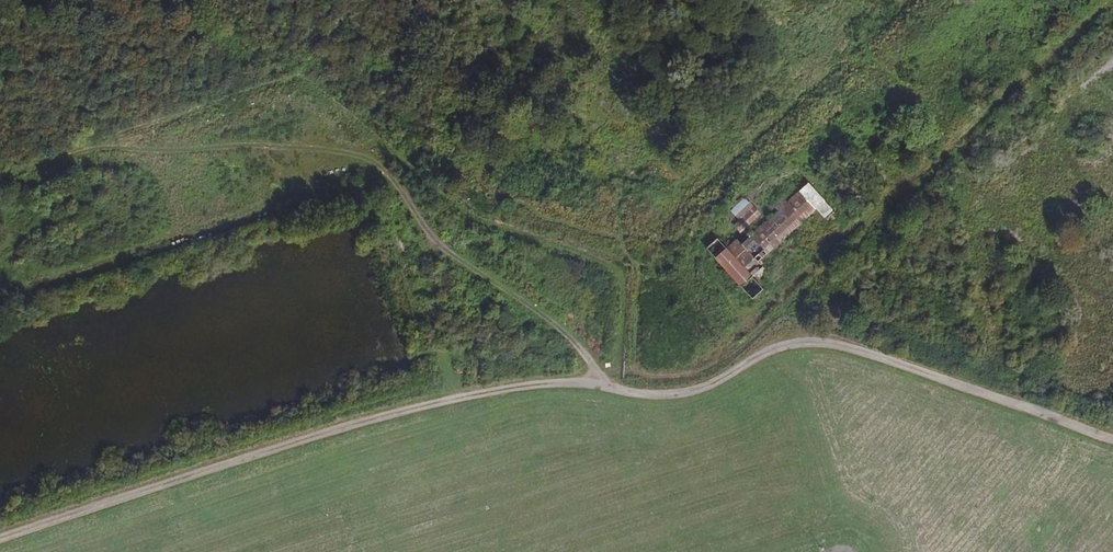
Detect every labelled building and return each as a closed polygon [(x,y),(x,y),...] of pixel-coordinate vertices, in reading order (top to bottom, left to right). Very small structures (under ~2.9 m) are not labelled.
[(735,242),(714,263),(739,289),(761,269),(754,260),(822,196),(808,181),(739,246),(735,242)] [(734,212),(740,205),(737,201),(730,207),(734,212)] [(744,201),(740,205),(734,212),(731,214),(743,225),(755,212),(744,201)] [(756,281),(747,289),(757,300),(766,292),(756,281)]
